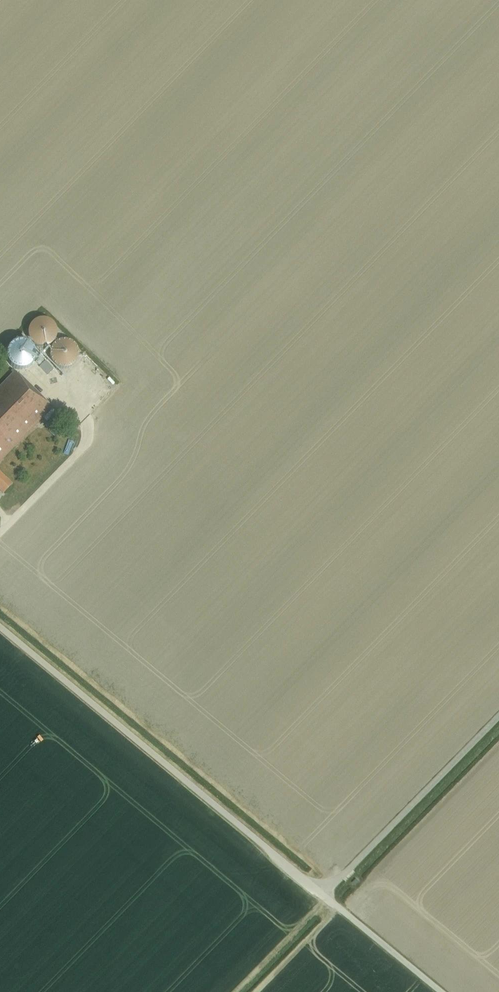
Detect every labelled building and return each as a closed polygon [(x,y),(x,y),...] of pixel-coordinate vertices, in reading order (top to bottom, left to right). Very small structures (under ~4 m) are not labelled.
[(43,349),(47,349),(51,347),(54,343),(56,340),(57,335),(56,331),(54,327),(51,324),(47,322),(43,321),(38,322),(34,324),(31,327),(29,331),(28,335),(29,340),(31,343),(34,347),(38,349),(43,349)] [(64,370),(68,370),(72,368),(75,365),(77,361),(77,357),(77,353),(75,349),(72,346),(68,344),(64,343),(59,344),(56,346),(52,349),(51,353),(50,357),(51,361),(53,365),(56,368),(59,370),(64,370)] [(46,361),(40,367),(48,375),(54,369),(46,361)] [(0,389),(0,461),(38,424),(41,427),(56,412),(53,408),(14,371),(12,373),(14,375),(0,389)] [(13,484),(0,471),(0,490),(4,494),(13,484)]
